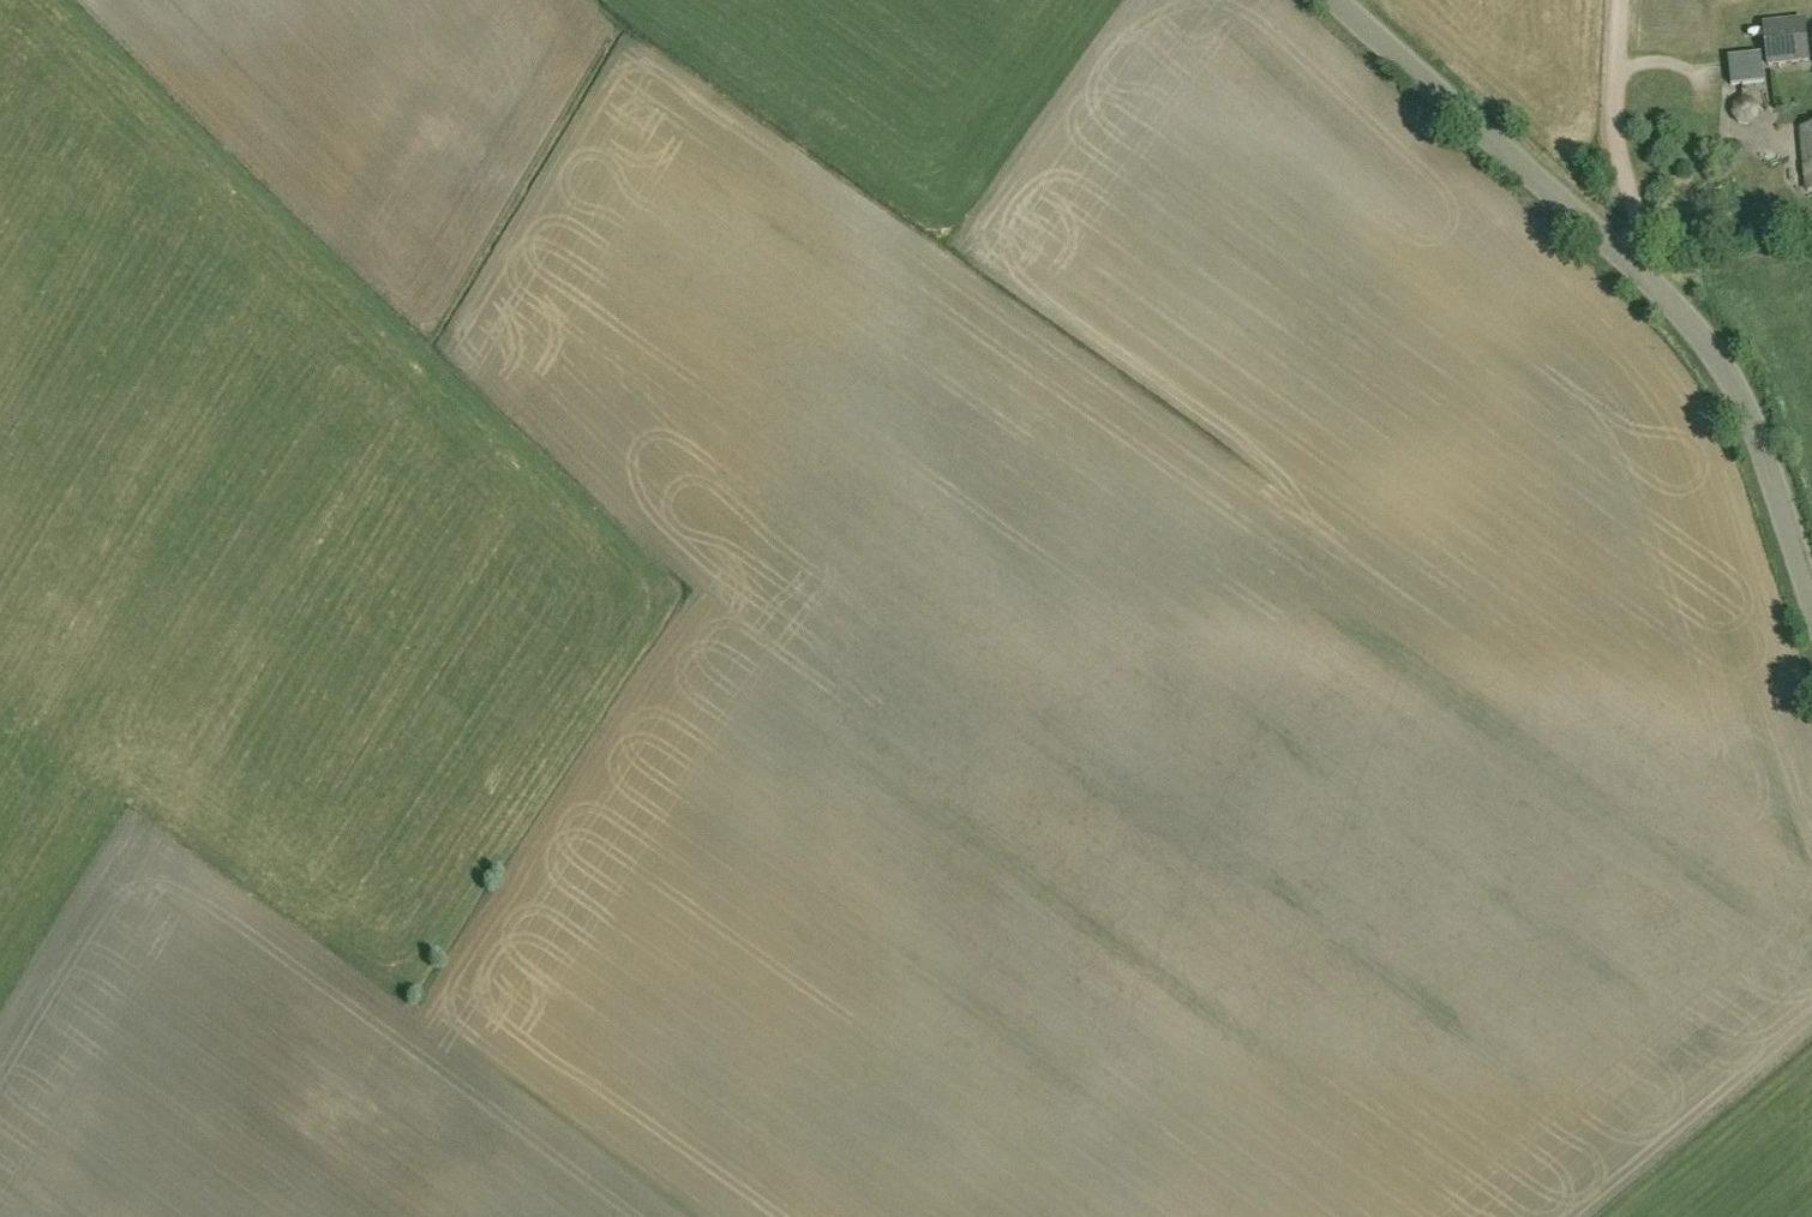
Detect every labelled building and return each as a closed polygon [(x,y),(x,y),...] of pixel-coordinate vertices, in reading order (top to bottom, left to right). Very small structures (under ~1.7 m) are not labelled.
[(1768,68),(1811,64),(1806,19),(1764,24),(1768,68)]
